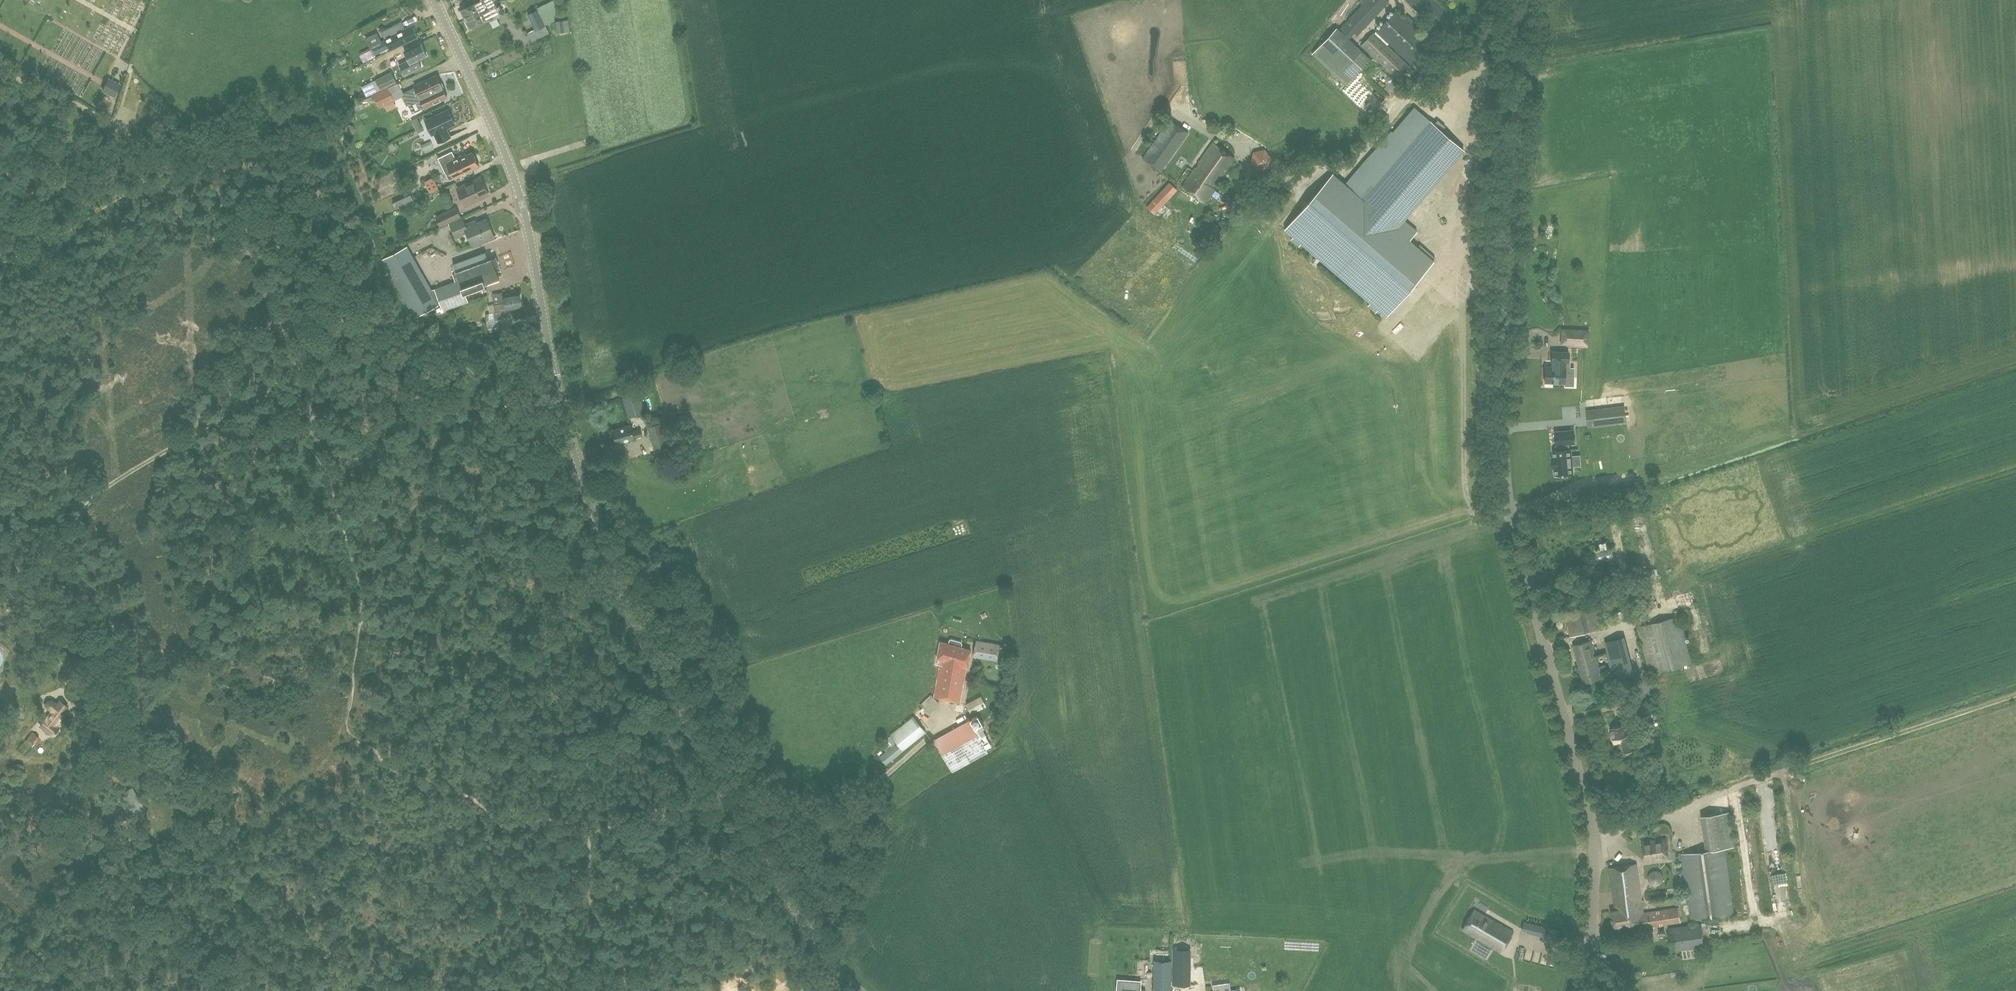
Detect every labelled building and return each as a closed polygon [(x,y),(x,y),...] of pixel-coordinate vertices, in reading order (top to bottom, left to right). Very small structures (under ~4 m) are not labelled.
[(497,1),(497,0),(480,0),(460,10),(465,20),(488,9),(486,6),(497,1)] [(531,42),(549,33),(545,25),(554,21),(553,0),(552,0),(536,6),(537,8),(527,14),(534,29),(527,33),(531,42)] [(1387,0),(1361,0),(1348,15),(1350,17),(1345,23),(1358,35),(1389,2),(1387,0)] [(1442,33),(1455,19),(1435,0),(1406,0),(1442,33)] [(503,14),(497,1),(486,6),(488,9),(465,20),(469,28),(489,18),(490,21),(503,14)] [(1397,9),(1374,33),(1373,32),(1361,45),(1398,80),(1410,67),(1386,44),(1388,42),(1412,65),(1432,42),(1411,22),(1413,20),(1408,15),(1405,17),(1397,9)] [(411,25),(390,35),(383,38),(384,40),(371,47),(359,53),(364,62),(376,55),(375,54),(389,48),(390,51),(396,48),(396,47),(417,36),(411,25)] [(1346,85),(1370,59),(1337,28),(1313,53),(1346,85)] [(378,36),(371,39),(374,45),(381,41),(378,36)] [(407,58),(397,63),(392,65),(395,70),(425,55),(419,43),(403,51),(407,58)] [(391,71),(375,79),(380,90),(396,82),(391,71)] [(446,97),(440,85),(435,75),(413,85),(414,87),(400,94),(405,105),(416,100),(420,109),(446,97)] [(108,78),(101,90),(114,96),(120,84),(108,78)] [(394,100),(388,87),(372,95),(379,107),(394,100)] [(424,118),(422,112),(415,114),(412,105),(406,107),(410,122),(424,118)] [(1403,219),(1463,149),(1465,147),(1458,140),(1456,142),(1413,106),(1392,132),(1390,131),(1344,184),(1332,173),(1284,229),(1386,316),(1433,260),(1409,239),(1417,230),(1403,219)] [(446,128),(454,124),(448,110),(425,121),(431,135),(434,134),(437,143),(450,137),(446,128)] [(1188,134),(1173,121),(1172,120),(1142,157),(1160,171),(1188,134)] [(1219,181),(1235,158),(1213,142),(1196,166),(1219,181)] [(1271,157),(1265,149),(1253,151),(1250,162),(1258,170),(1264,170),(1269,167),(1271,157)] [(472,153),(466,156),(465,154),(456,159),(452,151),(438,158),(441,166),(442,166),(445,173),(444,173),(445,176),(447,175),(450,180),(460,176),(469,172),(468,170),(478,165),(472,153)] [(433,153),(424,158),(427,164),(437,159),(433,153)] [(1205,202),(1219,181),(1196,166),(1182,186),(1205,202)] [(432,178),(424,181),(430,194),(438,190),(432,178)] [(480,178),(456,189),(464,206),(488,195),(480,178)] [(389,202),(399,200),(397,192),(387,195),(389,202)] [(425,195),(419,198),(423,207),(419,209),(423,218),(433,213),(425,195)] [(397,206),(402,214),(417,205),(412,197),(397,206)] [(455,208),(435,218),(439,226),(459,216),(455,208)] [(492,234),(486,219),(474,225),(472,222),(465,225),(462,219),(449,224),(455,237),(466,232),(472,247),(484,242),(482,238),(492,234)] [(467,302),(463,292),(498,278),(494,267),(498,266),(495,257),(488,259),(485,252),(454,263),(457,271),(455,272),(459,282),(430,293),(405,245),(391,253),(410,288),(404,291),(415,313),(432,304),(436,314),(467,302)] [(456,246),(449,250),(452,256),(459,252),(456,246)] [(519,292),(504,294),(503,291),(493,293),(495,304),(488,305),(489,313),(486,313),(489,334),(499,333),(497,320),(506,319),(505,310),(521,308),(519,292)] [(1587,343),(1588,331),(1570,330),(1569,342),(1587,343)] [(1546,366),(1545,381),(1565,382),(1566,367),(1564,367),(1564,361),(1569,361),(1569,352),(1553,351),(1552,360),(1555,360),(1554,367),(1546,366)] [(639,393),(622,397),(628,417),(644,412),(639,393)] [(1588,426),(1627,422),(1625,405),(1586,409),(1588,426)] [(661,422),(647,426),(655,454),(669,450),(661,422)] [(632,431),(630,424),(612,430),(616,443),(634,438),(642,436),(640,429),(632,431)] [(1555,432),(1556,443),(1559,443),(1559,450),(1554,450),(1554,457),(1553,457),(1553,467),(1555,467),(1556,474),(1572,472),(1572,465),(1574,465),(1573,456),(1571,456),(1571,449),(1567,449),(1567,443),(1575,442),(1574,430),(1555,432)] [(1602,628),(1598,615),(1603,614),(1600,600),(1575,606),(1576,609),(1565,612),(1572,636),(1602,628)] [(1638,626),(1650,674),(1691,663),(1679,616),(1638,626)] [(1604,633),(1608,661),(1623,659),(1619,631),(1604,633)] [(959,701),(966,666),(967,666),(971,648),(962,646),(962,643),(961,641),(951,638),(949,639),(948,643),(940,641),(937,658),(941,659),(934,695),(959,701)] [(999,644),(977,640),(974,656),(996,660),(999,644)] [(1574,646),(1579,663),(1583,682),(1600,677),(1599,671),(1607,669),(1606,664),(1598,666),(1592,641),(1574,646)] [(60,717),(67,708),(58,701),(56,704),(51,700),(47,700),(44,705),(46,707),(50,710),(39,725),(52,735),(59,726),(57,725),(61,719),(60,717)] [(969,714),(976,716),(978,709),(972,707),(969,714)] [(904,749),(925,731),(913,716),(892,734),(898,742),(880,756),(886,764),(895,757),(904,749)] [(988,752),(970,719),(934,739),(953,771),(988,752)] [(1636,749),(1628,722),(1609,727),(1614,743),(1622,741),(1625,752),(1636,749)] [(39,737),(31,731),(27,736),(30,740),(27,744),(31,747),(39,737)] [(1702,815),(1707,849),(1725,847),(1734,846),(1729,811),(1702,815)] [(1644,862),(1668,859),(1666,838),(1641,841),(1644,862)] [(1734,913),(1725,847),(1707,849),(1682,853),(1691,919),(1734,913)] [(1679,908),(1644,913),(1637,864),(1610,868),(1615,910),(1611,910),(1613,927),(1647,923),(1647,927),(1681,922),(1679,908)] [(1779,893),(1783,913),(1793,911),(1788,875),(1779,877),(1780,887),(1783,886),(1784,893),(1779,893)] [(1666,876),(1654,877),(1654,886),(1666,886),(1666,876)] [(1462,929),(1501,952),(1513,931),(1474,909),(1462,929)] [(1527,932),(1546,937),(1549,927),(1524,921),(1522,929),(1528,930),(1527,932)] [(1673,950),(1705,945),(1701,923),(1670,928),(1673,950)] [(1173,983),(1189,983),(1189,947),(1173,947),(1173,983)] [(1516,952),(1514,966),(1543,971),(1545,956),(1516,952)] [(1171,960),(1154,960),(1154,990),(1170,990),(1171,960)] [(1130,988),(1131,982),(1124,982),(1123,988),(1124,988),(1123,990),(1146,990),(1130,988)]
